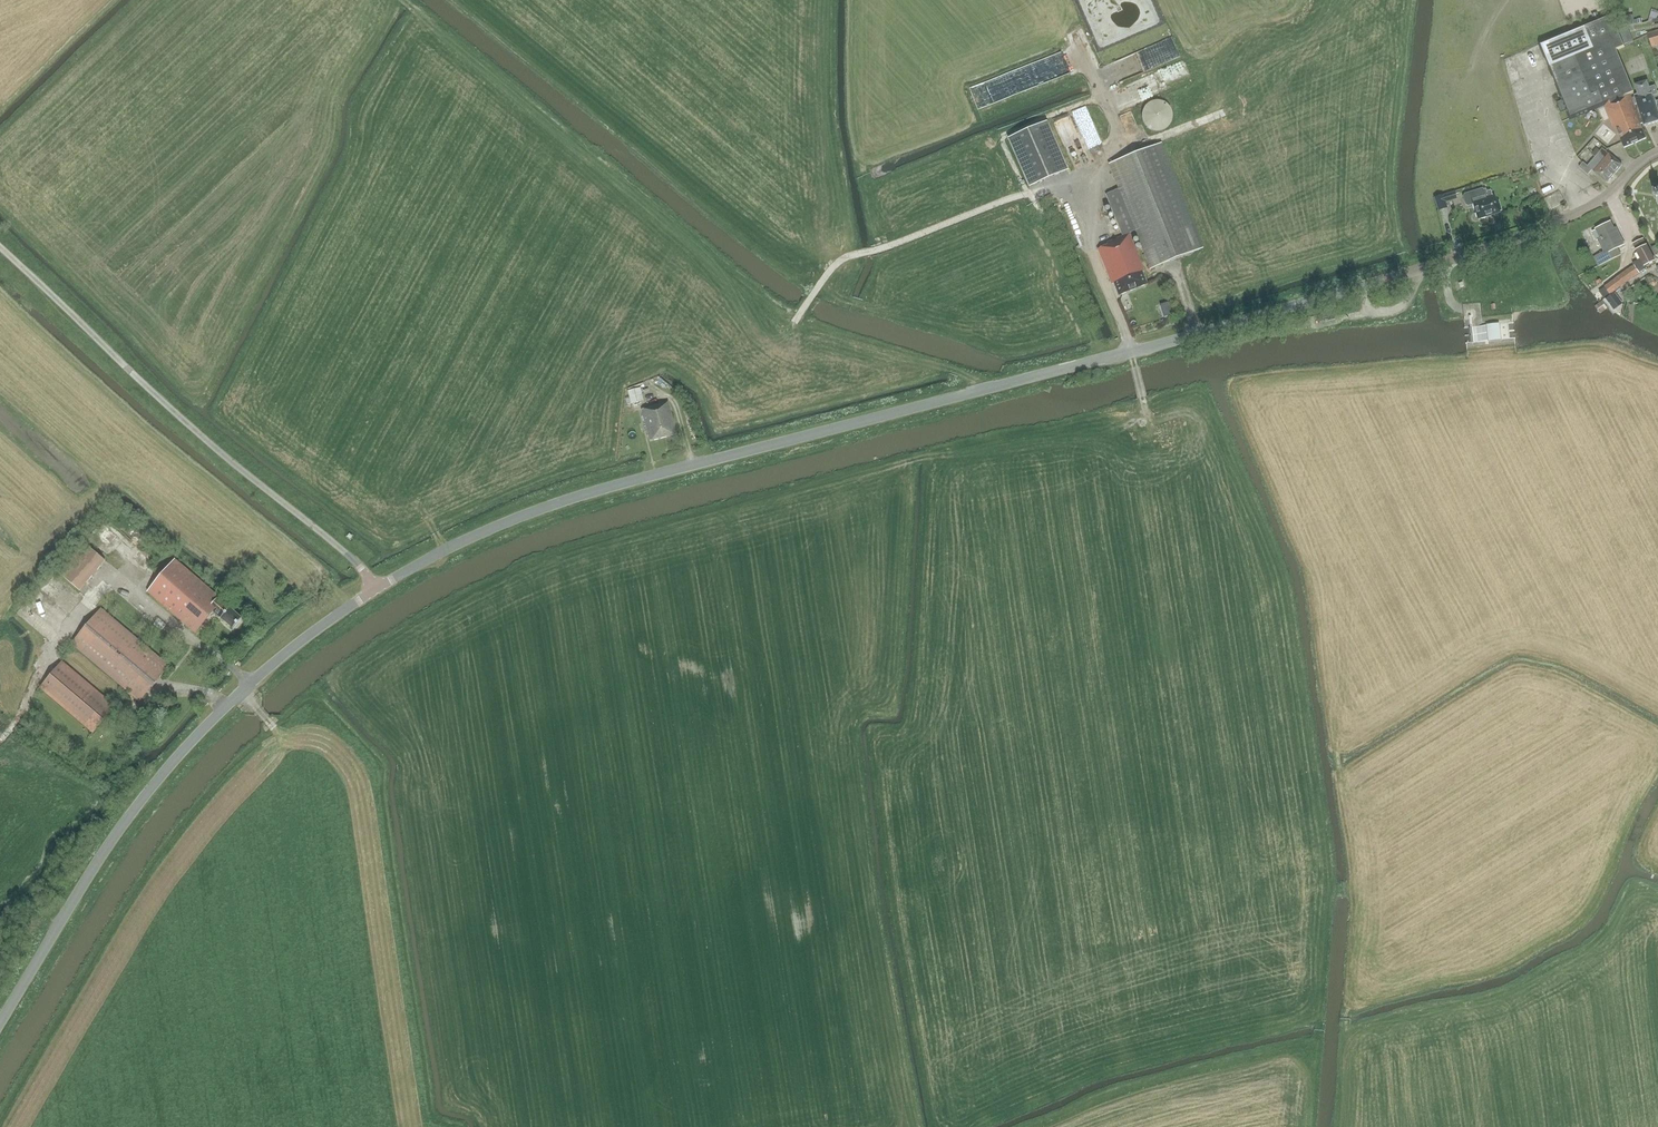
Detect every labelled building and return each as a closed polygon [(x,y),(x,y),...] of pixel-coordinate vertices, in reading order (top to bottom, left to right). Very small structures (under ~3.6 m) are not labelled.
[(1623,66),(1616,51),(1616,50),(1625,46),(1612,15),(1541,46),(1564,101),(1558,103),(1560,109),(1564,111),(1568,109),(1571,117),(1576,115),(1576,116),(1604,104),(1613,126),(1617,130),(1624,148),(1646,138),(1640,124),(1642,123),(1630,94),(1633,92),(1623,67),(1593,80),(1593,79),(1623,66)] [(1648,34),(1652,47),(1657,45),(1657,31),(1648,34)] [(1593,79),(1593,80),(1623,67),(1623,66),(1593,79)] [(1648,81),(1635,85),(1638,95),(1635,96),(1636,97),(1633,98),(1635,105),(1638,104),(1644,125),(1657,121),(1657,114),(1652,95),(1657,94),(1655,86),(1650,88),(1648,81)] [(1161,101),(1158,101),(1154,101),(1151,102),(1148,104),(1145,106),(1143,109),(1142,113),(1142,116),(1143,120),(1144,123),(1146,126),(1148,128),(1151,130),(1155,131),(1158,131),(1162,130),(1165,129),(1168,127),(1170,124),(1171,121),(1172,117),(1172,114),(1171,110),(1170,107),(1167,105),(1164,103),(1161,101)] [(1047,121),(1008,138),(1029,187),(1068,170),(1047,121)] [(1596,147),(1599,144),(1594,139),(1591,143),(1596,147)] [(1140,234),(1153,268),(1186,254),(1202,248),(1161,144),(1110,164),(1120,188),(1106,194),(1123,236),(1107,243),(1108,245),(1098,248),(1112,284),(1114,283),(1119,295),(1147,284),(1142,272),(1144,271),(1131,237),(1140,234)] [(1622,165),(1609,154),(1603,148),(1595,157),(1615,174),(1622,165)] [(1588,175),(1592,170),(1607,183),(1615,174),(1595,157),(1588,166),(1584,162),(1579,167),(1588,175)] [(1483,189),(1465,194),(1464,197),(1466,204),(1468,205),(1474,204),(1478,218),(1499,212),(1499,211),(1501,210),(1498,200),(1496,201),(1495,196),(1492,197),(1490,190),(1486,192),(1486,189),(1483,190),(1483,189)] [(1437,210),(1447,207),(1445,202),(1456,198),(1454,191),(1434,197),(1437,210)] [(1592,231),(1597,241),(1599,240),(1605,251),(1594,256),(1598,265),(1620,253),(1618,248),(1624,245),(1617,231),(1615,232),(1610,222),(1597,229),(1592,231)] [(1638,269),(1655,260),(1647,246),(1643,238),(1633,243),(1641,258),(1633,263),(1634,266),(1624,272),(1605,287),(1611,294),(1605,298),(1613,309),(1623,302),(1615,291),(1626,281),(1640,272),(1638,269)] [(1650,245),(1653,251),(1657,249),(1655,243),(1650,245)] [(861,295),(874,267),(869,265),(855,292),(861,295)] [(1332,310),(1315,314),(1318,323),(1335,319),(1332,310)] [(1499,324),(1486,325),(1488,341),(1501,339),(1499,324)] [(640,388),(629,390),(632,403),(643,401),(640,388)] [(650,407),(642,410),(650,441),(677,434),(668,401),(650,406),(650,407)] [(131,523),(126,528),(143,543),(148,538),(131,523)] [(105,561),(84,543),(59,573),(80,591),(105,561)] [(148,592),(195,632),(213,611),(233,629),(242,618),(218,598),(219,597),(175,560),(155,583),(148,592)] [(170,666),(101,608),(70,644),(140,702),(170,666)] [(93,734),(115,707),(62,662),(40,689),(93,734)] [(121,724),(129,715),(122,709),(115,719),(121,724)]
